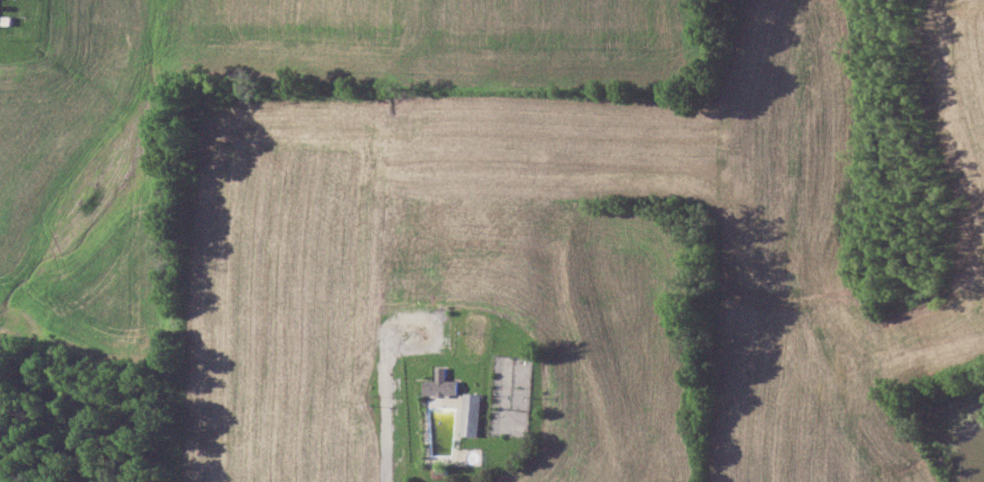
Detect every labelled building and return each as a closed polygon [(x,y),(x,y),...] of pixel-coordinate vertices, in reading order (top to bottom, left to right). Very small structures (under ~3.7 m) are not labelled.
[(458,395),(458,380),(446,380),(446,367),(436,367),(436,380),(425,380),(425,395),(458,395)] [(479,436),(481,393),(464,393),(462,436),(479,436)]
